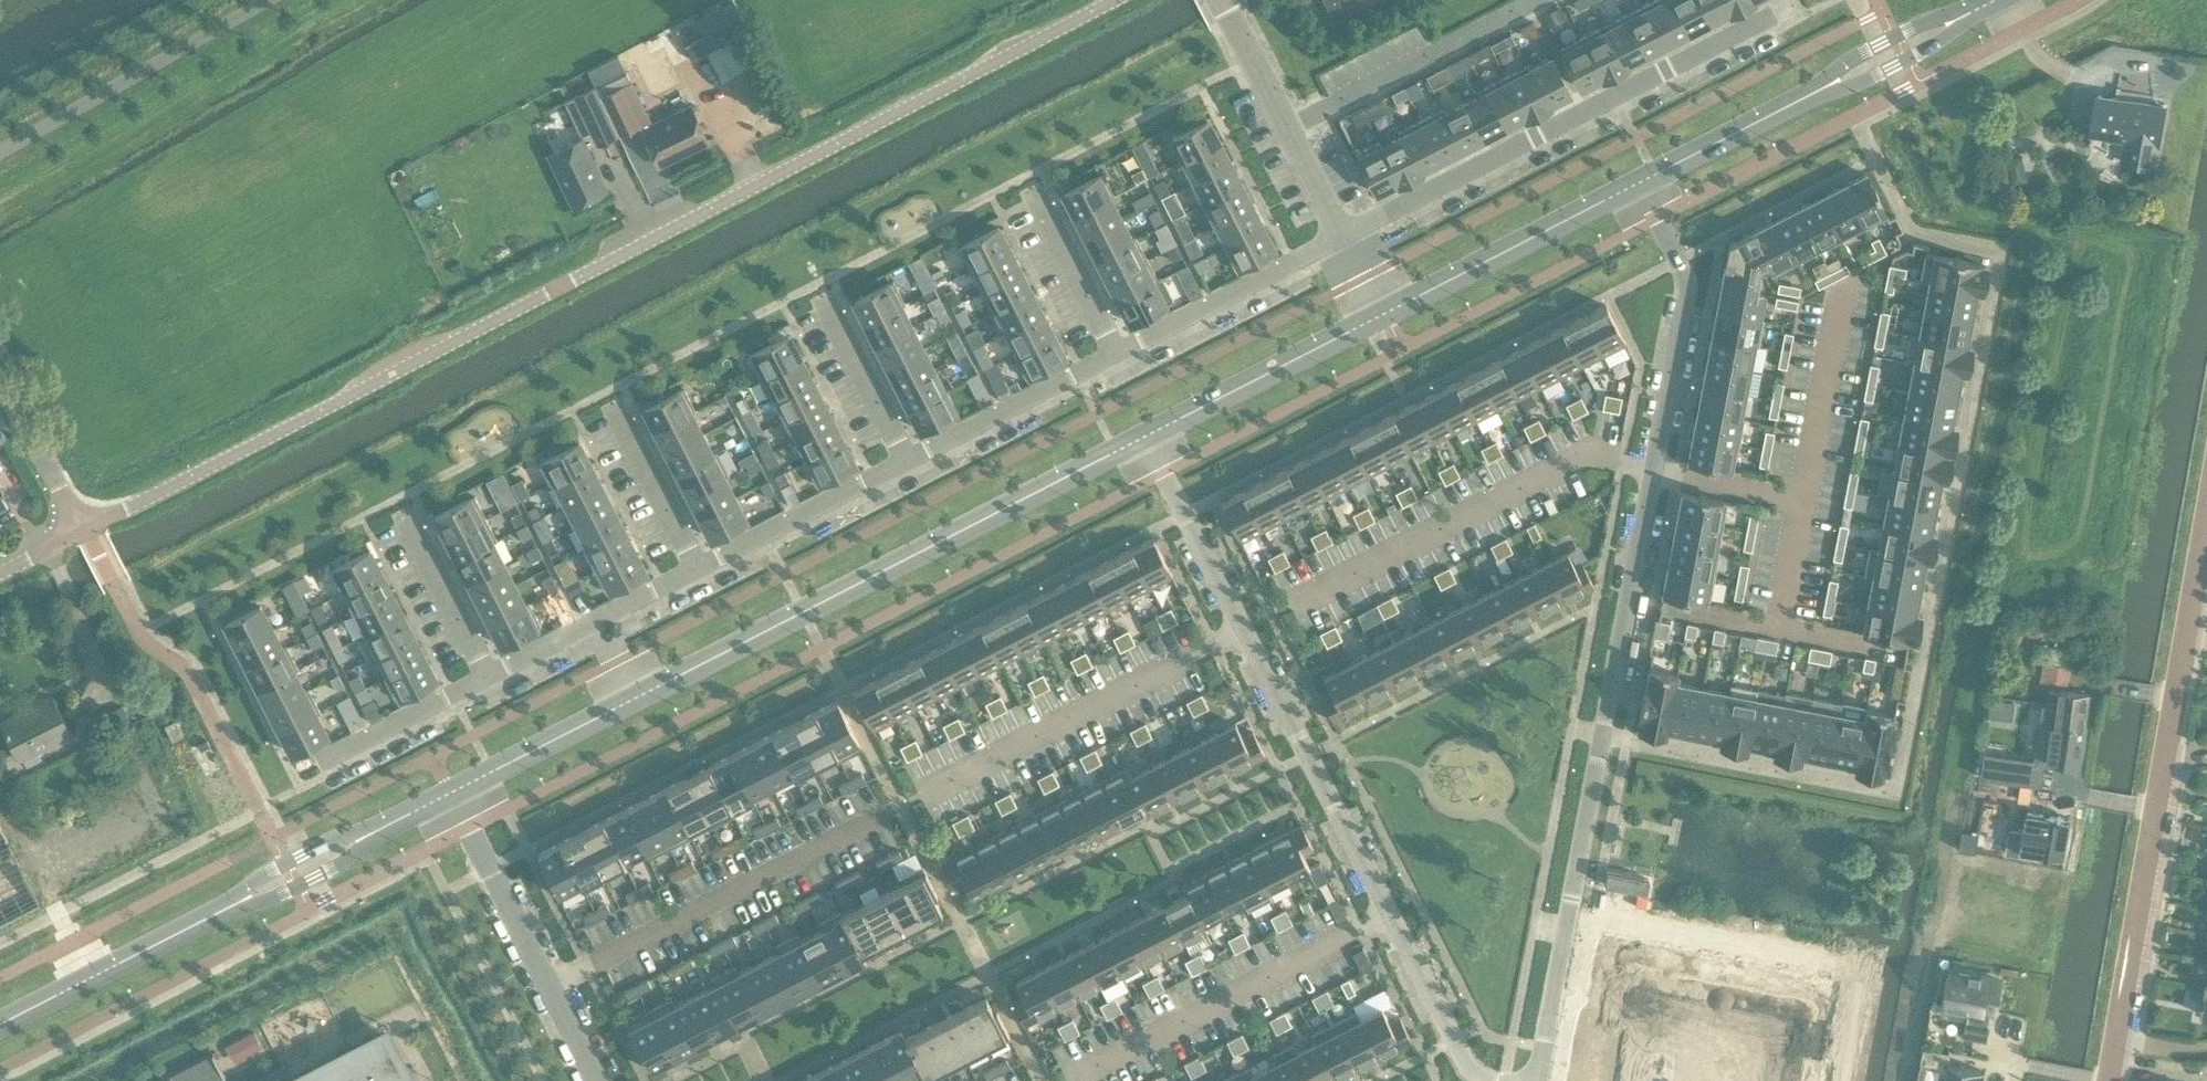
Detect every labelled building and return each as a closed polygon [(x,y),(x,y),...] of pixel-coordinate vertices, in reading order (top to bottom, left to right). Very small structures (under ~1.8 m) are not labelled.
[(1355,0),(1324,0),(1330,12),(1355,0)] [(1667,44),(1688,33),(1671,0),(1653,0),(1646,4),(1667,44)] [(1688,33),(1709,22),(1698,0),(1671,0),(1688,33)] [(1725,0),(1698,0),(1709,22),(1729,11),(1730,14),(1731,13),(1725,0)] [(1731,13),(1753,2),(1752,0),(1725,0),(1731,13)] [(701,38),(682,48),(683,51),(684,54),(685,54),(685,55),(685,56),(686,56),(686,57),(686,58),(690,64),(747,35),(731,4),(694,23),(701,38)] [(1625,15),(1645,54),(1667,44),(1646,4),(1625,15)] [(1604,26),(1625,68),(1626,67),(1625,65),(1645,54),(1625,15),(1624,15),(1626,20),(1607,30),(1604,25),(1604,26)] [(1582,37),(1604,79),(1625,68),(1604,26),(1582,37)] [(643,41),(642,42),(642,43),(644,46),(645,46),(645,47),(646,48),(647,50),(647,51),(649,52),(650,54),(651,55),(651,56),(653,56),(660,53),(661,53),(662,54),(665,56),(666,59),(670,67),(671,68),(672,68),(672,67),(673,67),(676,65),(677,65),(678,64),(680,63),(684,61),(686,60),(686,58),(686,57),(686,56),(685,56),(685,55),(685,54),(684,54),(683,51),(682,51),(682,49),(681,49),(681,47),(680,47),(678,41),(677,41),(677,39),(676,39),(676,38),(675,36),(674,36),(671,29),(669,27),(667,27),(665,28),(665,29),(664,29),(663,30),(659,32),(658,32),(658,33),(657,33),(649,37),(646,39),(645,39),(645,40),(644,40),(644,41),(643,41)] [(1604,79),(1582,37),(1560,48),(1563,53),(1581,88),(1602,77),(1603,79),(1604,79)] [(1526,65),(1548,107),(1549,107),(1548,105),(1569,94),(1551,58),(1530,69),(1527,65),(1526,65)] [(1505,76),(1527,118),(1548,107),(1526,65),(1505,76)] [(625,71),(596,85),(618,133),(619,135),(640,125),(642,129),(659,165),(708,141),(690,105),(651,125),(625,71)] [(1484,87),(1505,127),(1525,117),(1526,119),(1527,118),(1505,76),(1484,87)] [(580,137),(546,153),(572,207),(607,191),(587,148),(618,133),(596,85),(563,101),(580,137)] [(1465,103),(1483,138),(1505,127),(1484,87),(1483,88),(1485,92),(1465,103)] [(2098,96),(2092,135),(2126,141),(2122,162),(2155,168),(2165,107),(2098,96)] [(1441,109),(1462,149),(1483,138),(1465,103),(1445,113),(1443,108),(1441,109)] [(1420,120),(1441,160),(1462,149),(1441,109),(1420,120)] [(1184,160),(1219,142),(1207,119),(1172,138),(1183,159),(1184,160)] [(1441,160),(1420,120),(1399,131),(1421,173),(1422,172),(1421,170),(1441,160)] [(1378,142),(1400,184),(1421,173),(1399,131),(1398,131),(1400,136),(1381,146),(1379,141),(1378,142)] [(1230,163),(1219,142),(1184,160),(1183,159),(1178,161),(1190,184),(1195,182),(1195,181),(1230,163)] [(1400,184),(1378,142),(1357,152),(1356,153),(1358,158),(1376,193),(1397,182),(1399,184),(1400,184)] [(1205,202),(1241,184),(1230,163),(1195,181),(1195,182),(1205,201),(1205,202)] [(1075,216),(1110,198),(1115,196),(1103,173),(1063,194),(1075,216)] [(1865,174),(1843,185),(1864,228),(1887,216),(1876,195),(1878,195),(1875,189),(1873,189),(1865,174)] [(1205,202),(1205,201),(1200,203),(1212,227),(1217,224),(1216,223),(1251,205),(1241,184),(1205,202)] [(1843,185),(1820,197),(1842,239),(1864,228),(1843,185)] [(1820,197),(1797,209),(1819,251),(1842,239),(1820,197)] [(1085,237),(1121,219),(1110,198),(1075,216),(1085,237)] [(1216,223),(1217,224),(1227,244),(1227,245),(1262,227),(1251,205),(1216,223)] [(1797,209),(1775,220),(1794,258),(1816,247),(1818,251),(1819,251),(1797,209)] [(1096,258),(1131,240),(1131,239),(1121,219),(1085,237),(1096,258)] [(1775,220),(1752,232),(1771,269),(1794,258),(1775,220)] [(970,270),(1009,249),(998,227),(958,247),(970,270)] [(1274,249),(1262,227),(1227,245),(1227,244),(1222,246),(1234,269),(1241,266),(1242,268),(1255,261),(1253,259),(1274,249)] [(1767,263),(1768,265),(1771,270),(1771,269),(1752,232),(1729,243),(1726,262),(1759,268),(1767,263)] [(1136,237),(1131,239),(1131,240),(1096,258),(1107,279),(1135,265),(1147,259),(1136,237)] [(1878,237),(1871,241),(1875,249),(1879,257),(1887,253),(1878,237)] [(1020,270),(1009,249),(970,270),(980,291),(1020,270)] [(1859,257),(1863,265),(1879,257),(1875,249),(1859,257)] [(1975,290),(1980,263),(1961,260),(1961,258),(1954,257),(1954,258),(1926,253),(1920,280),(1975,290)] [(1147,259),(1135,265),(1107,279),(1118,301),(1153,283),(1154,283),(1158,281),(1147,259)] [(1726,262),(1725,265),(1721,286),(1763,294),(1763,293),(1754,292),(1759,268),(1726,262)] [(1846,264),(1844,265),(1830,272),(1834,280),(1850,272),(1846,264)] [(1906,268),(1889,265),(1887,274),(1896,275),(1905,277),(1906,268)] [(1031,292),(1020,270),(980,291),(992,313),(997,311),(996,310),(1031,292)] [(1834,280),(1830,272),(1814,280),(1818,288),(1834,280)] [(1893,293),(1896,275),(1887,274),(1884,291),(1893,293)] [(1924,309),(1970,318),(1975,290),(1920,280),(1920,281),(1929,283),(1924,309)] [(854,301),(865,323),(900,305),(901,306),(906,303),(894,281),(854,301)] [(1118,301),(1129,323),(1150,312),(1151,314),(1164,308),(1162,306),(1165,305),(1154,283),(1153,283),(1118,301)] [(1788,294),(1790,285),(1779,283),(1777,291),(1788,294)] [(1800,287),(1790,285),(1788,294),(1799,296),(1800,287)] [(1717,311),(1763,320),(1763,319),(1758,318),(1763,294),(1721,286),(1717,311)] [(1042,313),(1031,292),(996,310),(997,311),(1007,331),(1042,313)] [(1786,305),(1787,299),(1776,297),(1774,305),(1785,307),(1786,305)] [(1787,299),(1786,305),(1785,307),(1796,309),(1798,301),(1787,299)] [(901,306),(900,305),(865,323),(876,344),(911,326),(901,306)] [(1603,355),(1624,344),(1625,343),(1606,305),(1583,317),(1603,355)] [(1910,335),(1965,345),(1970,318),(1924,309),(1919,336),(1910,334),(1910,335)] [(1712,336),(1758,345),(1763,320),(1717,311),(1712,336)] [(1877,328),(1886,330),(1889,313),(1880,311),(1877,328)] [(1053,334),(1042,313),(1007,331),(1017,351),(1018,352),(1053,334)] [(1582,365),(1603,355),(1583,317),(1562,328),(1582,365)] [(922,348),(911,326),(876,344),(887,366),(922,348)] [(1560,376),(1582,365),(1562,328),(1541,339),(1560,376)] [(1882,347),(1886,330),(1877,328),(1873,346),(1882,347)] [(1790,351),(1793,334),(1784,332),(1781,349),(1790,351)] [(1013,354),(1024,377),(1064,356),(1053,334),(1018,352),(1017,351),(1013,354)] [(749,355),(760,377),(800,357),(788,335),(749,355)] [(1965,345),(1910,335),(1905,361),(1960,372),(1965,345)] [(1758,345),(1712,336),(1707,361),(1748,369),(1753,345),(1758,346),(1758,345)] [(1539,387),(1560,376),(1541,339),(1520,349),(1539,387)] [(933,369),(922,348),(887,366),(898,387),(933,369)] [(1518,398),(1539,387),(1520,349),(1498,360),(1518,398)] [(1790,351),(1781,349),(1778,367),(1786,368),(1790,351)] [(776,396),(811,378),(800,357),(760,377),(771,399),(776,397),(776,396)] [(1497,409),(1518,398),(1498,360),(1477,371),(1497,409)] [(1702,386),(1743,394),(1748,369),(1707,361),(1702,386)] [(1909,390),(1955,398),(1960,372),(1905,361),(1905,362),(1914,364),(1909,390)] [(1866,382),(1875,383),(1879,366),(1870,364),(1866,382)] [(898,387),(909,408),(944,390),(933,369),(898,387)] [(1475,420),(1497,409),(1477,371),(1456,382),(1475,420)] [(822,399),(811,378),(776,396),(776,397),(787,417),(822,399)] [(1456,382),(1435,393),(1454,431),(1475,420),(1456,382)] [(1771,399),(1780,401),(1784,383),(1775,382),(1771,399)] [(1875,383),(1866,382),(1863,399),(1872,401),(1875,383)] [(1698,410),(1744,419),(1744,418),(1739,417),(1743,394),(1702,386),(1698,410)] [(691,413),(691,414),(696,411),(684,388),(644,409),(656,431),(691,413)] [(944,390),(909,408),(920,430),(955,412),(944,390)] [(1904,416),(1949,425),(1955,398),(1909,390),(1904,416)] [(1435,393),(1413,404),(1433,442),(1454,431),(1435,393)] [(1613,396),(1605,394),(1602,409),(1610,411),(1613,396)] [(1619,413),(1622,398),(1613,396),(1610,411),(1619,413)] [(1580,415),(1588,411),(1581,397),(1573,401),(1580,415)] [(833,420),(822,399),(787,417),(798,438),(833,420)] [(1780,401),(1771,399),(1768,416),(1777,418),(1780,401)] [(1572,419),(1580,415),(1573,401),(1566,405),(1572,419)] [(1392,415),(1392,416),(1411,453),(1433,442),(1413,404),(1392,415)] [(1693,435),(1739,444),(1744,419),(1698,410),(1693,435)] [(702,434),(691,414),(691,413),(656,431),(666,452),(702,434)] [(1392,415),(1371,426),(1390,464),(1411,453),(1392,416),(1392,415)] [(1898,443),(1944,452),(1949,425),(1904,416),(1898,443)] [(1856,435),(1865,437),(1869,419),(1860,418),(1856,435)] [(1538,437),(1545,433),(1538,419),(1531,423),(1538,437)] [(843,442),(833,420),(798,438),(808,459),(808,460),(843,442)] [(1530,441),(1538,437),(1531,423),(1523,427),(1530,441)] [(1369,475),(1390,464),(1371,426),(1349,437),(1369,475)] [(1771,450),(1774,433),(1765,431),(1762,448),(1771,450)] [(677,473),(712,455),(712,454),(702,434),(666,452),(677,473)] [(1739,445),(1739,444),(1693,435),(1688,461),(1705,464),(1705,466),(1712,467),(1712,466),(1729,469),(1734,444),(1739,445)] [(1862,454),(1865,437),(1856,435),(1853,452),(1862,454)] [(1347,486),(1369,475),(1349,437),(1328,448),(1347,486)] [(1495,459),(1503,455),(1496,441),(1488,445),(1495,459)] [(551,486),(556,483),(555,482),(590,464),(579,442),(539,463),(551,486)] [(823,483),(836,476),(835,474),(855,464),(843,442),(808,460),(808,459),(803,461),(815,484),(822,481),(823,483)] [(1893,470),(1939,479),(1944,452),(1898,443),(1893,470)] [(1488,462),(1495,459),(1488,445),(1481,449),(1488,462)] [(1326,497),(1347,486),(1328,448),(1307,459),(1326,497)] [(1771,450),(1762,448),(1758,466),(1768,467),(1771,450)] [(677,473),(688,495),(723,476),(724,477),(729,475),(717,452),(712,454),(712,455),(677,473)] [(1305,508),(1326,497),(1307,459),(1286,470),(1305,508)] [(1452,480),(1460,477),(1453,463),(1445,467),(1452,480)] [(601,485),(590,464),(555,482),(556,483),(566,503),(601,485)] [(1445,484),(1452,480),(1445,467),(1438,471),(1445,484)] [(1284,518),(1305,508),(1286,470),(1264,481),(1284,518)] [(1939,479),(1893,470),(1888,497),(1934,505),(1939,479)] [(1858,473),(1849,471),(1846,488),(1855,490),(1858,473)] [(734,498),(724,477),(723,476),(688,495),(699,516),(734,498)] [(1262,529),(1284,518),(1264,481),(1243,492),(1262,529)] [(612,507),(601,485),(566,503),(561,505),(573,528),(578,526),(577,525),(612,507)] [(1403,489),(1410,502),(1417,499),(1410,485),(1403,489)] [(9,505),(0,488),(0,509),(9,505)] [(1855,490),(1846,488),(1843,506),(1852,508),(1855,490)] [(1410,502),(1403,489),(1395,493),(1402,506),(1410,502)] [(1240,541),(1262,529),(1243,492),(1221,503),(1240,541)] [(1718,527),(1723,502),(1723,501),(1706,497),(1706,496),(1699,495),(1699,496),(1682,493),(1677,519),(1718,527)] [(435,516),(446,538),(486,518),(475,496),(435,516)] [(1883,523),(1929,532),(1934,505),(1888,497),(1883,523)] [(734,498),(699,516),(711,538),(746,520),(734,498)] [(577,525),(578,526),(588,546),(623,528),(612,507),(577,525)] [(1367,524),(1375,520),(1368,507),(1360,511),(1367,524)] [(1360,528),(1367,524),(1360,511),(1353,514),(1360,528)] [(1746,532),(1755,534),(1758,516),(1749,515),(1746,532)] [(446,538),(457,560),(492,542),(497,540),(486,518),(446,538)] [(1672,542),(1714,550),(1718,527),(1677,519),(1672,542)] [(1534,523),(1526,527),(1533,541),(1541,537),(1534,523)] [(1869,548),(1924,559),(1929,532),(1883,523),(1878,549),(1869,548)] [(1836,542),(1845,544),(1848,526),(1839,524),(1836,542)] [(634,549),(623,528),(588,546),(599,567),(634,549)] [(1325,546),(1332,542),(1325,528),(1318,532),(1325,546)] [(1317,550),(1325,546),(1318,532),(1310,536),(1317,550)] [(1743,549),(1752,551),(1755,534),(1746,532),(1743,549)] [(1150,587),(1173,575),(1153,538),(1131,549),(1150,587)] [(1512,551),(1505,538),(1498,542),(1505,555),(1512,551)] [(503,563),(492,542),(457,560),(468,581),(503,563)] [(1497,559),(1505,555),(1498,542),(1490,546),(1497,559)] [(1667,568),(1714,577),(1719,551),(1714,550),(1672,542),(1667,568)] [(1845,544),(1836,542),(1832,559),(1841,561),(1845,544)] [(1864,576),(1919,586),(1924,559),(1869,548),(1864,576)] [(634,549),(599,567),(610,589),(612,588),(614,590),(626,584),(625,582),(645,571),(634,549)] [(1129,598),(1150,587),(1131,549),(1109,560),(1129,598)] [(341,592),(381,572),(370,550),(330,570),(341,592)] [(1282,568),(1290,564),(1283,550),(1275,554),(1282,568)] [(1594,586),(1582,564),(1582,563),(1575,566),(1567,552),(1545,564),(1564,601),(1594,586)] [(1275,572),(1282,568),(1275,554),(1268,558),(1275,572)] [(1108,609),(1129,598),(1109,560),(1088,571),(1108,609)] [(479,602),(514,584),(503,563),(468,581),(479,602)] [(1536,616),(1564,601),(1545,564),(1516,578),(1536,616)] [(1737,581),(1746,583),(1749,566),(1740,564),(1737,581)] [(1456,581),(1449,567),(1441,571),(1448,584),(1456,581)] [(1714,577),(1667,568),(1662,594),(1680,597),(1679,599),(1686,600),(1686,598),(1709,603),(1714,577)] [(1086,620),(1108,609),(1088,571),(1067,582),(1086,620)] [(1440,588),(1448,584),(1441,571),(1433,575),(1440,588)] [(392,593),(381,572),(341,592),(352,613),(392,593)] [(1919,586),(1864,576),(1864,577),(1873,579),(1868,605),(1914,614),(1919,586)] [(1508,630),(1536,616),(1516,578),(1488,593),(1508,630)] [(1834,598),(1837,581),(1829,579),(1825,597),(1834,598)] [(1733,599),(1742,600),(1746,583),(1737,581),(1733,599)] [(1065,631),(1086,620),(1067,582),(1046,593),(1065,631)] [(524,604),(514,584),(479,602),(490,623),(525,605),(524,604)] [(392,593),(352,613),(363,636),(368,633),(368,632),(403,614),(392,593)] [(1044,642),(1065,631),(1046,593),(1024,604),(1044,642)] [(1479,645),(1508,630),(1488,593),(1460,607),(1479,645)] [(1399,610),(1392,596),(1384,600),(1391,614),(1399,610)] [(1834,598),(1825,597),(1822,614),(1831,616),(1834,598)] [(1383,618),(1391,614),(1384,600),(1376,604),(1383,618)] [(524,604),(525,605),(490,623),(501,645),(541,625),(529,602),(524,604)] [(1022,653),(1044,642),(1024,604),(1003,615),(1022,653)] [(1914,614),(1868,605),(1862,632),(1882,636),(1882,637),(1888,639),(1889,637),(1908,641),(1914,614)] [(237,646),(272,628),(260,606),(225,624),(237,646)] [(1451,660),(1479,645),(1460,607),(1431,622),(1451,660)] [(1170,626),(1177,622),(1170,608),(1163,612),(1170,626)] [(1162,630),(1170,626),(1163,612),(1155,616),(1162,630)] [(414,636),(403,614),(368,632),(368,633),(379,654),(414,636)] [(1001,664),(1022,653),(1003,615),(982,626),(1001,664)] [(1659,620),(1656,620),(1653,635),(1667,638),(1670,622),(1659,620)] [(1422,674),(1451,660),(1431,622),(1403,637),(1422,674)] [(1698,625),(1686,623),(1684,636),(1695,638),(1698,625)] [(1342,639),(1335,625),(1327,629),(1334,643),(1342,639)] [(980,675),(1001,664),(982,626),(960,637),(980,675)] [(272,628),(237,646),(248,667),(283,649),(282,648),(272,628)] [(1714,628),(1711,641),(1722,643),(1725,631),(1714,628)] [(1327,647),(1334,643),(1327,629),(1320,633),(1327,647)] [(1127,647),(1135,644),(1128,630),(1120,634),(1127,647)] [(1120,651),(1127,647),(1120,634),(1113,638),(1120,651)] [(379,654),(389,674),(390,675),(425,657),(414,636),(379,654)] [(1765,652),(1767,639),(1756,636),(1754,650),(1765,652)] [(958,685),(980,675),(960,637),(939,648),(958,685)] [(1394,689),(1422,674),(1403,637),(1374,651),(1394,689)] [(1767,639),(1765,652),(1776,654),(1778,641),(1767,639)] [(2040,681),(2068,686),(2072,667),(2069,666),(2071,649),(2035,642),(2032,660),(2043,662),(2040,681)] [(294,670),(294,671),(299,669),(287,646),(282,648),(283,649),(248,667),(259,688),(294,670)] [(1818,662),(1821,649),(1810,647),(1807,660),(1818,662)] [(937,696),(958,685),(939,648),(918,659),(937,696)] [(1821,649),(1818,662),(1829,664),(1832,651),(1821,649)] [(1365,703),(1394,689),(1374,651),(1346,666),(1365,703)] [(1085,669),(1092,665),(1085,652),(1078,656),(1085,669)] [(1077,673),(1085,669),(1078,656),(1070,660),(1077,673)] [(389,674),(384,676),(396,699),(403,696),(404,698),(417,692),(416,689),(436,679),(425,657),(390,675),(389,674)] [(1876,659),(1864,657),(1862,670),(1873,672),(1876,659)] [(916,707),(937,696),(918,659),(897,669),(916,707)] [(1332,720),(1365,703),(1346,666),(1323,677),(1331,691),(1320,697),(1332,720)] [(1896,666),(1895,674),(1893,682),(1906,685),(1910,669),(1896,666)] [(895,718),(916,707),(897,669),(875,680),(895,718)] [(1667,729),(1676,683),(1677,675),(1666,672),(1666,670),(1660,669),(1660,671),(1648,669),(1643,697),(1641,697),(1640,704),(1641,704),(1638,724),(1667,729)] [(259,688),(269,710),(305,692),(304,691),(294,671),(294,670),(259,688)] [(1042,691),(1050,687),(1043,674),(1035,678),(1042,691)] [(1034,695),(1042,691),(1035,678),(1027,682),(1034,695)] [(853,692),(872,730),(895,718),(875,680),(853,692)] [(1693,734),(1702,688),(1676,683),(1667,729),(1693,734)] [(1748,744),(1757,699),(1758,690),(1730,685),(1729,693),(1720,739),(1748,744)] [(269,710),(280,731),(315,713),(316,714),(321,711),(309,688),(304,691),(305,692),(269,710)] [(1720,739),(1729,693),(1702,688),(1693,734),(1720,739)] [(2050,691),(2048,706),(2060,707),(2057,726),(2085,730),(2090,695),(2061,691),(2061,693),(2050,691)] [(1208,708),(1201,694),(1194,698),(1201,712),(1208,708)] [(50,748),(73,735),(51,695),(0,722),(19,758),(48,743),(50,748)] [(1000,713),(1007,709),(1000,695),(992,699),(1000,713)] [(1193,715),(1201,712),(1194,698),(1186,702),(1193,715)] [(1991,698),(1989,712),(2013,716),(2015,701),(1991,698)] [(992,717),(1000,713),(992,699),(985,703),(992,717)] [(1774,749),(1783,704),(1757,699),(1748,744),(1774,749)] [(837,700),(815,711),(840,760),(862,749),(837,700)] [(1783,704),(1774,749),(1801,754),(1809,709),(1783,704)] [(1986,755),(1983,778),(2042,786),(2046,761),(2080,766),(2085,730),(2057,726),(2060,707),(2048,706),(2040,763),(1986,755)] [(1809,709),(1801,754),(1827,760),(1836,714),(1809,709)] [(1863,719),(1854,765),(1883,770),(1887,751),(1889,751),(1890,744),(1888,744),(1894,716),(1882,714),(1882,712),(1876,711),(1876,713),(1864,710),(1863,719)] [(815,711),(794,722),(819,771),(840,760),(815,711)] [(315,713),(280,731),(292,753),(327,735),(316,714),(315,713)] [(1836,714),(1827,760),(1854,765),(1863,719),(1836,714)] [(957,735),(965,731),(958,717),(950,721),(957,735)] [(173,741),(183,735),(175,719),(164,725),(173,741)] [(949,739),(957,735),(950,721),(942,725),(949,739)] [(794,722),(772,734),(793,775),(814,764),(818,772),(819,771),(794,722)] [(1152,737),(1145,723),(1137,727),(1144,741),(1152,737)] [(1232,772),(1265,755),(1253,732),(1242,737),(1235,723),(1212,734),(1232,772)] [(1137,745),(1144,741),(1137,727),(1129,731),(1137,745)] [(772,734),(751,744),(773,786),(793,775),(772,734)] [(1204,787),(1232,772),(1212,734),(1184,749),(1204,787)] [(197,744),(201,750),(210,745),(207,739),(197,744)] [(915,757),(922,753),(915,739),(908,743),(915,757)] [(907,761),(915,757),(908,743),(900,747),(907,761)] [(751,744),(730,755),(755,804),(756,803),(752,796),(773,786),(751,744)] [(1094,766),(1102,762),(1095,749),(1087,753),(1094,766)] [(1175,801),(1204,787),(1184,749),(1156,763),(1175,801)] [(1079,757),(1086,770),(1094,766),(1087,753),(1079,757)] [(730,755),(709,766),(734,815),(755,804),(730,755)] [(1150,814),(1175,801),(1156,763),(1131,776),(1150,814)] [(709,766),(687,777),(712,826),(734,815),(709,766)] [(1121,819),(1122,818),(1141,808),(1146,816),(1150,814),(1131,776),(1128,778),(1124,769),(1101,781),(1121,819)] [(1059,784),(1052,771),(1045,774),(1052,788),(1059,784)] [(861,774),(850,780),(854,787),(865,781),(861,774)] [(1044,792),(1052,788),(1045,774),(1037,778),(1044,792)] [(687,777),(666,788),(691,837),(692,836),(688,829),(708,819),(712,826),(687,777)] [(850,780),(839,786),(843,793),(854,787),(850,780)] [(1100,829),(1121,819),(1101,781),(1080,792),(1100,829)] [(666,788),(645,799),(670,848),(691,837),(666,788)] [(1017,806),(1010,792),(1002,796),(1009,810),(1017,806)] [(1078,840),(1100,829),(1080,792),(1059,803),(1078,840)] [(819,796),(808,802),(812,808),(823,803),(819,796)] [(1002,814),(1009,810),(1002,796),(995,800),(1002,814)] [(1982,798),(1980,814),(2001,817),(2003,802),(1982,798)] [(645,799),(624,810),(645,851),(649,858),(670,848),(645,799)] [(808,802),(797,807),(800,814),(812,808),(808,802)] [(1057,851),(1078,840),(1059,803),(1038,813),(1057,851)] [(624,810),(603,820),(624,862),(645,851),(624,810)] [(2038,854),(2065,858),(2072,819),(2027,812),(2024,832),(2011,830),(2007,853),(2037,858),(2038,854)] [(1036,862),(1057,851),(1038,813),(1017,824),(1036,862)] [(967,832),(974,828),(967,814),(960,818),(967,832)] [(776,818),(765,824),(769,831),(780,825),(776,818)] [(952,822),(959,836),(967,832),(960,818),(952,822)] [(603,820),(581,832),(606,880),(607,880),(603,873),(624,862),(603,820)] [(765,824),(754,830),(758,837),(769,831),(765,824)] [(1015,873),(1036,862),(1017,824),(995,835),(1015,873)] [(1268,842),(1287,880),(1310,868),(1303,854),(1313,848),(1301,825),(1268,842)] [(581,832),(559,843),(584,892),(606,880),(581,832)] [(993,884),(1015,873),(995,835),(974,846),(993,884)] [(734,840),(722,846),(726,853),(737,847),(734,840)] [(7,841),(0,845),(0,923),(39,902),(7,841)] [(1267,890),(1287,880),(1268,842),(1247,853),(1266,891),(1267,890)] [(559,843),(538,854),(547,872),(546,873),(558,896),(581,885),(584,892),(559,843)] [(722,846),(711,852),(715,858),(726,853),(722,846)] [(974,846),(941,863),(953,887),(964,881),(971,896),(993,884),(974,846)] [(898,851),(887,857),(891,864),(902,858),(898,851)] [(1247,853),(1225,864),(1245,901),(1243,902),(1247,911),(1271,898),(1267,890),(1266,891),(1247,853)] [(887,857),(876,862),(879,869),(891,864),(887,857)] [(691,861),(680,867),(684,874),(695,868),(691,861)] [(1225,864),(1204,874),(1224,912),(1243,902),(1245,901),(1225,864)] [(680,867),(669,873),(673,880),(684,874),(680,867)] [(923,867),(899,879),(920,921),(941,911),(934,896),(937,895),(923,867)] [(858,872),(847,877),(851,884),(862,879),(858,872)] [(1184,890),(1202,924),(1203,923),(1224,912),(1204,874),(1182,886),(1184,890)] [(847,877),(836,883),(839,890),(851,884),(847,877)] [(900,884),(881,894),(900,932),(920,921),(899,879),(898,879),(900,884)] [(648,883),(637,889),(641,896),(652,890),(648,883)] [(637,889),(626,895),(630,902),(641,896),(637,889)] [(1185,943),(1207,931),(1203,923),(1202,924),(1184,890),(1163,901),(1185,943)] [(817,893),(806,899),(810,906),(821,900),(817,893)] [(881,894),(861,904),(880,942),(900,932),(881,894)] [(1306,916),(1314,912),(1307,898),(1299,902),(1306,916)] [(806,899),(795,904),(798,911),(810,906),(806,899)] [(1336,899),(1328,903),(1338,921),(1346,917),(1336,899)] [(1164,954),(1185,943),(1163,901),(1142,912),(1164,954)] [(861,904),(842,914),(861,952),(880,942),(861,904)] [(606,905),(595,911),(599,918),(610,912),(606,905)] [(1285,909),(1278,913),(1285,927),(1292,923),(1285,909)] [(595,911),(584,917),(587,924),(599,918),(595,911)] [(840,912),(818,923),(843,972),(865,960),(861,952),(842,914),(840,912)] [(1142,912),(1121,923),(1142,965),(1164,954),(1142,912)] [(1278,913),(1270,917),(1277,931),(1285,927),(1278,913)] [(774,915),(763,921),(767,928),(778,922),(774,915)] [(763,921),(752,927),(756,933),(767,928),(763,921)] [(798,933),(797,934),(822,982),(843,972),(818,923),(817,923),(821,930),(802,940),(798,933)] [(1121,976),(1142,965),(1121,923),(1099,933),(1121,976)] [(1250,945),(1243,931),(1235,935),(1242,949),(1250,945)] [(1099,933),(1078,944),(1100,987),(1121,976),(1099,933)] [(797,934),(776,945),(801,993),(822,982),(797,934)] [(1235,953),(1242,949),(1235,935),(1228,939),(1235,953)] [(732,936),(720,942),(724,949),(735,943),(732,936)] [(1602,938),(1594,978),(1616,982),(1623,942),(1602,938)] [(720,942),(709,948),(713,955),(724,949),(720,942)] [(1623,942),(1616,982),(1637,986),(1644,946),(1623,942)] [(1078,997),(1100,987),(1078,944),(1057,955),(1078,997)] [(779,952),(758,963),(780,1004),(801,993),(776,945),(775,945),(779,952)] [(1644,946),(1637,986),(1658,990),(1665,950),(1644,946)] [(1362,948),(1353,953),(1363,972),(1372,967),(1362,948)] [(1665,950),(1658,990),(1678,994),(1686,954),(1665,950)] [(1199,971),(1207,967),(1200,953),(1192,957),(1199,971)] [(1686,954),(1678,994),(1699,998),(1707,958),(1686,954)] [(1057,1008),(1078,997),(1057,955),(1036,966),(1057,1008)] [(1192,957),(1185,961),(1192,975),(1199,971),(1192,957)] [(690,958),(679,964),(682,971),(693,965),(690,958)] [(1707,958),(1699,998),(1720,1002),(1728,962),(1707,958)] [(1728,962),(1720,1002),(1741,1006),(1749,966),(1728,962)] [(734,966),(733,966),(758,1015),(780,1004),(758,963),(738,973),(734,966)] [(679,964),(667,970),(671,977),(682,971),(679,964)] [(733,966),(712,977),(737,1026),(758,1015),(733,966)] [(1024,1025),(1057,1008),(1036,966),(1013,978),(1023,996),(1012,1002),(1024,1025)] [(1749,966),(1741,1006),(1762,1010),(1769,970),(1749,966)] [(1769,970),(1762,1010),(1783,1014),(1790,974),(1769,970)] [(1966,1021),(1963,1036),(1987,1040),(1990,1025),(1989,1025),(1992,1010),(1996,1010),(2002,980),(1982,976),(1982,974),(1971,972),(1970,974),(1950,970),(1943,1006),(1969,1011),(1967,1021),(1966,1021)] [(1790,974),(1783,1014),(1804,1018),(1811,978),(1790,974)] [(1157,993),(1164,989),(1157,975),(1150,979),(1157,993)] [(715,985),(694,995),(716,1037),(737,1026),(712,977),(711,978),(715,985)] [(1811,978),(1804,1018),(1825,1022),(1833,982),(1811,978)] [(1142,983),(1149,997),(1157,993),(1150,979),(1142,983)] [(1348,979),(1340,983),(1347,997),(1355,992),(1348,979)] [(647,980),(636,985),(639,992),(650,987),(647,980)] [(636,985),(624,991),(628,998),(639,992),(636,985)] [(1326,1008),(1334,1004),(1327,990),(1319,994),(1326,1008)] [(1319,994),(1311,998),(1318,1011),(1326,1008),(1319,994)] [(670,999),(695,1048),(716,1037),(694,995),(674,1006),(670,999)] [(993,1012),(985,997),(964,1008),(984,1047),(1008,1034),(996,1010),(993,1012)] [(1114,1015),(1122,1011),(1115,997),(1107,1001),(1114,1015)] [(670,999),(648,1010),(673,1059),(695,1048),(670,999)] [(1107,1001),(1099,1005),(1107,1018),(1114,1015),(1107,1001)] [(1602,1005),(1600,1018),(1609,1019),(1611,1006),(1602,1005)] [(984,1047),(964,1008),(945,1019),(963,1057),(984,1047)] [(1359,1019),(1378,1057),(1411,1040),(1399,1017),(1389,1022),(1382,1008),(1360,1019),(1359,1019)] [(1624,1009),(1621,1022),(1630,1023),(1632,1010),(1624,1009)] [(648,1010),(623,1023),(639,1054),(642,1052),(651,1070),(673,1059),(648,1010)] [(1356,1010),(1333,1022),(1357,1068),(1378,1057),(1359,1019),(1360,1019),(1356,1010)] [(1632,1010),(1630,1023),(1638,1025),(1641,1012),(1632,1010)] [(1284,1029),(1291,1026),(1284,1012),(1277,1016),(1284,1029)] [(1277,1016),(1269,1019),(1276,1033),(1284,1029),(1277,1016)] [(1665,1017),(1663,1030),(1671,1031),(1674,1018),(1665,1017)] [(1674,1018),(1671,1031),(1680,1033),(1682,1020),(1674,1018)] [(945,1019),(923,1029),(944,1067),(963,1057),(945,1019)] [(1079,1032),(1072,1019),(1065,1023),(1072,1036),(1079,1032)] [(1581,1020),(1577,1042),(1617,1049),(1621,1027),(1581,1020)] [(1333,1022),(1311,1034),(1315,1042),(1317,1041),(1336,1079),(1357,1068),(1333,1022)] [(1072,1036),(1065,1023),(1057,1027),(1064,1040),(1072,1036)] [(1707,1024),(1705,1038),(1713,1039),(1716,1026),(1707,1024)] [(1716,1026),(1713,1039),(1722,1041),(1724,1028),(1716,1026)] [(904,1039),(922,1072),(925,1077),(944,1067),(923,1029),(904,1039)] [(879,1042),(897,1080),(904,1080),(922,1072),(904,1039),(900,1031),(879,1042)] [(381,1032),(351,1047),(283,1080),(406,1080),(381,1032)] [(1749,1032),(1746,1046),(1755,1047),(1757,1034),(1749,1032)] [(1249,1047),(1242,1034),(1234,1037),(1241,1051),(1249,1047)] [(1757,1034),(1755,1047),(1763,1049),(1766,1036),(1757,1034)] [(1234,1037),(1226,1041),(1233,1055),(1241,1051),(1234,1037)] [(1790,1040),(1788,1054),(1796,1055),(1799,1042),(1790,1040)] [(1336,1079),(1317,1041),(1315,1042),(1297,1051),(1295,1052),(1310,1080),(1332,1080),(1336,1079)] [(858,1052),(871,1080),(897,1080),(879,1042),(858,1052)] [(1577,1042),(1573,1063),(1613,1070),(1617,1049),(1577,1042)] [(1799,1042),(1796,1055),(1805,1057),(1808,1044),(1799,1042)] [(1283,1080),(1310,1080),(1295,1052),(1297,1051),(1293,1043),(1272,1053),(1276,1062),(1274,1063),(1283,1080)] [(1642,1045),(1641,1054),(1654,1056),(1655,1048),(1642,1045)] [(1945,1066),(1947,1054),(1923,1049),(1921,1061),(1945,1066)] [(836,1064),(844,1080),(871,1080),(858,1052),(836,1064)] [(169,1075),(172,1080),(216,1080),(225,1076),(213,1053),(169,1075)] [(1641,1054),(1639,1062),(1652,1065),(1654,1056),(1641,1054)] [(1206,1069),(1199,1056),(1191,1059),(1198,1073),(1206,1069)] [(1191,1059),(1184,1063),(1191,1077),(1198,1073),(1191,1059)] [(1784,1080),(1825,1080),(1828,1067),(1788,1059),(1784,1080)] [(1005,1060),(994,1065),(998,1072),(1008,1068),(1005,1060)] [(1274,1063),(1254,1073),(1253,1074),(1256,1080),(1283,1080),(1274,1063)] [(1570,1080),(1611,1080),(1613,1070),(1573,1063),(1570,1080)] [(814,1075),(817,1080),(844,1080),(836,1064),(814,1075)] [(1943,1080),(1984,1080),(1986,1072),(1947,1064),(1943,1080)] [(994,1065),(982,1071),(986,1079),(998,1072),(994,1065)] [(1253,1074),(1254,1073),(1249,1065),(1227,1077),(1229,1080),(1256,1080),(1253,1074)] [(1749,1065),(1747,1074),(1760,1076),(1762,1068),(1749,1065)]
